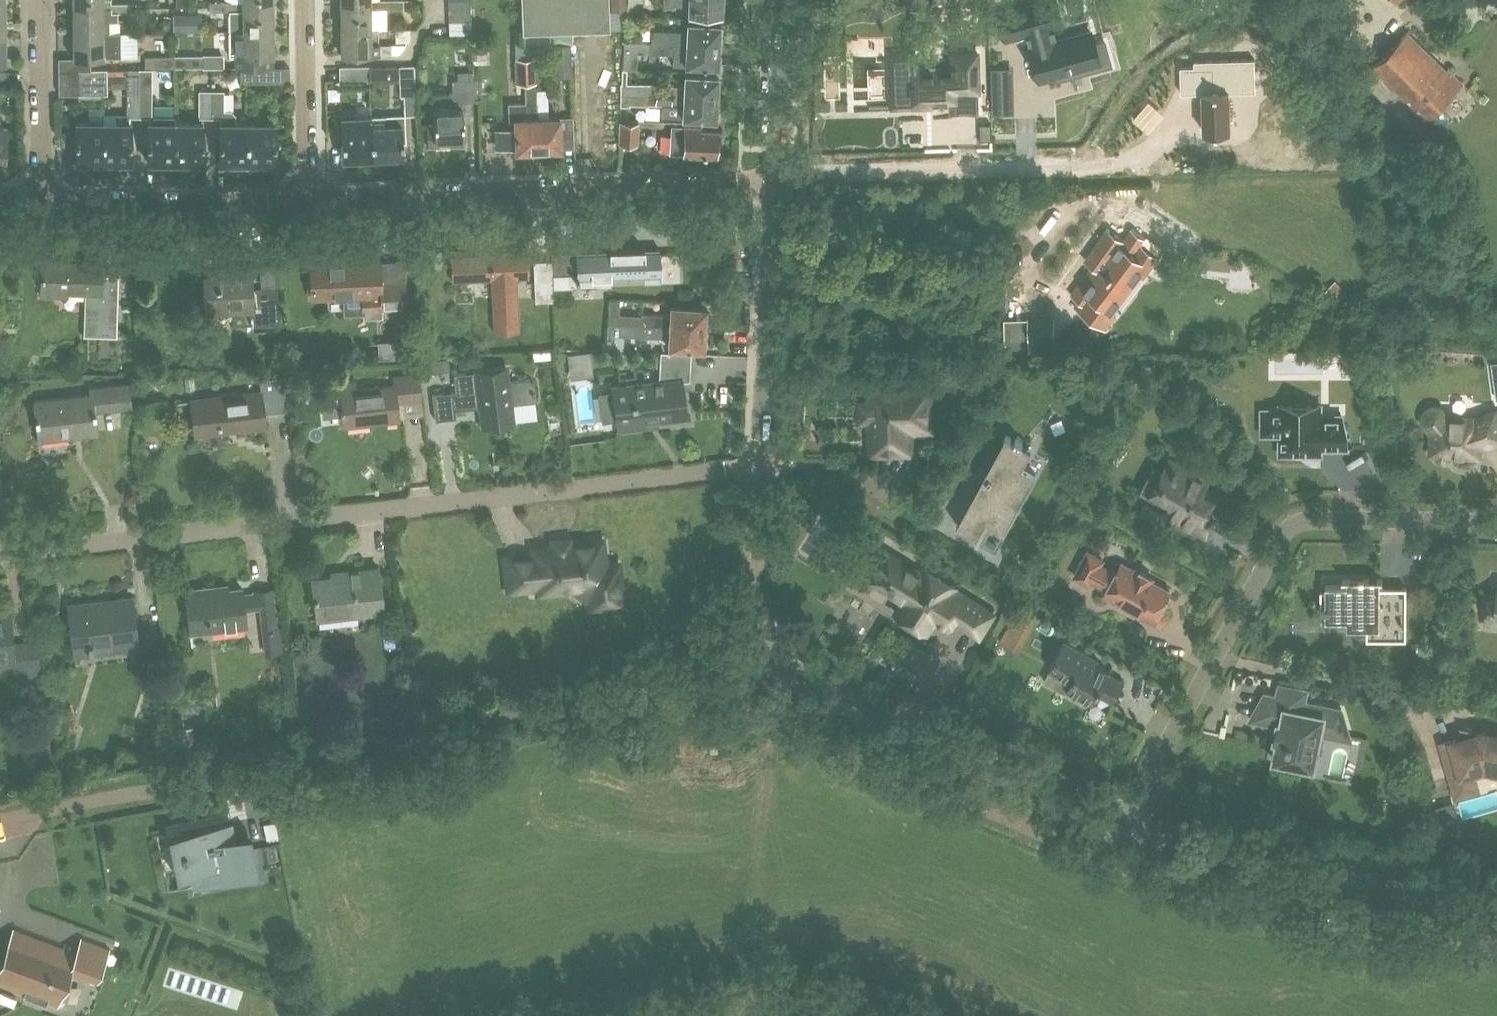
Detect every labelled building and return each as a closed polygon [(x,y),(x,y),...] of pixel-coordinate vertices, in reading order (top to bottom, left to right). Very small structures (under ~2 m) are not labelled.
[(109,7),(109,3),(114,3),(113,0),(71,0),(71,8),(101,8),(109,7)] [(390,8),(390,0),(377,0),(377,4),(340,5),(340,29),(370,29),(369,9),(390,8)] [(390,8),(403,8),(402,0),(390,0),(390,8)] [(449,12),(470,11),(470,0),(466,0),(448,1),(449,12)] [(522,28),(573,26),(607,25),(606,0),(520,0),(522,28)] [(610,10),(626,9),(626,0),(610,0),(610,10)] [(664,4),(689,5),(688,14),(713,15),(721,14),(721,13),(723,13),(724,2),(724,0),(664,0),(664,4)] [(1000,13),(1007,38),(1029,32),(1030,35),(1032,43),(1033,47),(1032,47),(1040,76),(1042,76),(1055,72),(1056,74),(1072,70),(1071,65),(1070,62),(1098,54),(1094,41),(1092,30),(1056,40),(1055,37),(1053,29),(1052,26),(1057,24),(1050,0),(1047,0),(1000,13)] [(209,11),(221,11),(221,1),(208,2),(209,11)] [(272,6),(241,6),(234,6),(234,1),(221,1),(221,11),(228,11),(229,31),(272,30),(272,6)] [(122,2),(114,3),(109,3),(109,7),(101,8),(71,8),(72,33),(110,33),(110,22),(115,21),(115,13),(122,12),(122,2)] [(134,2),(122,2),(122,12),(134,12),(134,2)] [(449,12),(449,23),(471,22),(470,11),(449,12)] [(185,14),(173,14),(173,31),(186,30),(185,14)] [(386,28),(395,28),(399,28),(399,17),(386,17),(386,28)] [(163,19),(159,24),(159,31),(171,31),(171,19),(163,19)] [(471,33),(471,22),(449,23),(450,34),(471,33)] [(658,41),(718,45),(719,37),(722,37),(722,25),(720,25),(720,24),(686,22),(686,30),(652,28),(651,40),(658,41)] [(411,28),(395,28),(395,41),(407,41),(410,36),(411,33),(411,28)] [(626,39),(634,39),(634,29),(626,28),(626,39)] [(379,29),(370,29),(340,29),(340,53),(370,52),(390,52),(390,44),(378,44),(379,29)] [(1426,121),(1462,83),(1444,65),(1446,64),(1411,29),(1372,69),(1426,121)] [(229,31),(229,55),(229,67),(239,67),(266,67),(272,67),(272,30),(229,31)] [(110,33),(72,33),(72,57),(118,57),(118,33),(110,33)] [(718,53),(718,45),(658,41),(651,40),(634,39),(626,39),(625,41),(623,41),(623,50),(684,54),(684,64),(717,66),(717,63),(721,62),(721,55),(718,53)] [(571,42),(551,43),(552,74),(572,74),(571,42)] [(894,70),(892,70),(893,105),(893,106),(924,106),(924,101),(933,100),(933,102),(949,102),(949,96),(955,96),(955,91),(979,90),(978,52),(952,53),(953,64),(918,65),(919,72),(915,72),(915,70),(894,70)] [(202,54),(172,55),(172,68),(203,68),(202,54)] [(145,69),(172,68),(172,55),(145,55),(145,69)] [(536,57),(515,57),(516,82),(537,81),(536,57)] [(1194,66),(1180,66),(1181,93),(1202,93),(1204,131),(1231,130),(1229,92),(1256,91),(1255,58),(1194,60),(1194,66)] [(416,65),(399,65),(400,95),(416,95),(416,65)] [(340,66),(341,80),(369,79),(368,66),(340,66)] [(239,82),(266,82),(266,67),(239,67),(239,82)] [(105,69),(76,70),(77,94),(106,93),(105,69)] [(116,123),(102,122),(101,160),(130,161),(130,117),(138,117),(138,86),(138,69),(125,69),(125,114),(116,114),(116,123)] [(138,69),(138,86),(138,117),(146,117),(145,161),(174,161),(174,123),(174,116),(150,115),(151,69),(138,69)] [(649,95),(716,98),(717,89),(719,89),(720,79),(717,79),(717,76),(684,74),(684,87),(620,83),(620,93),(630,94),(649,95)] [(427,146),(450,145),(463,145),(462,100),(474,99),(473,78),(452,79),(453,108),(433,108),(433,124),(426,124),(427,146)] [(526,149),(543,149),(542,137),(537,137),(536,94),(536,89),(535,81),(525,82),(526,103),(511,103),(512,119),(515,118),(516,150),(517,150),(520,151),(525,151),(526,149)] [(536,89),(536,94),(537,137),(542,137),(543,149),(550,148),(553,150),(557,150),(559,148),(561,148),(559,116),(548,117),(547,88),(536,89)] [(210,117),(210,90),(197,90),(198,117),(210,117)] [(223,90),(210,90),(210,117),(220,117),(220,123),(219,123),(218,161),(246,161),(246,123),(233,123),(233,110),(223,110),(223,90)] [(630,106),(630,94),(620,93),(619,105),(630,106)] [(649,103),(655,103),(683,105),(682,117),(707,118),(715,119),(715,116),(718,116),(718,106),(716,106),(716,98),(649,95),(649,103)] [(384,125),(371,126),(372,157),(402,156),(401,142),(406,141),(405,114),(384,115),(384,125)] [(342,158),(372,157),(371,126),(370,116),(336,118),(337,144),(341,144),(342,158)] [(101,160),(102,122),(74,122),(74,160),(101,160)] [(201,123),(174,123),(174,161),(201,161),(201,123)] [(246,123),(246,161),(273,161),(274,123),(246,123)] [(619,123),(619,143),(637,143),(637,123),(619,123)] [(992,139),(991,124),(980,124),(981,139),(992,139)] [(671,125),(670,153),(716,155),(717,131),(709,130),(700,129),(700,127),(671,125)] [(742,216),(742,227),(752,227),(752,216),(742,216)] [(1160,256),(1142,244),(1146,238),(1132,228),(1124,240),(1108,228),(1092,250),(1100,255),(1071,294),(1079,300),(1074,306),(1099,325),(1111,311),(1114,313),(1150,266),(1157,256),(1159,257),(1160,256)] [(600,276),(608,276),(644,275),(644,281),(679,280),(678,253),(659,254),(659,248),(575,250),(576,274),(574,274),(574,285),(592,284),(592,282),(600,282),(600,276)] [(514,276),(528,276),(527,251),(450,255),(451,278),(492,276),(495,332),(517,331),(514,276)] [(67,290),(86,291),(84,335),(115,335),(117,274),(101,274),(101,262),(53,261),(40,260),(39,296),(67,297),(67,290)] [(379,261),(309,264),(310,297),(343,295),(344,315),(363,314),(363,318),(382,317),(382,309),(406,308),(404,281),(380,282),(379,261)] [(277,286),(260,287),(253,287),(252,265),(213,267),(214,274),(201,275),(203,313),(252,311),(253,323),(278,322),(277,286)] [(678,301),(692,301),(692,289),(678,290),(678,301)] [(643,324),(704,328),(705,320),(707,318),(707,313),(705,310),(705,307),(693,307),(670,305),(670,316),(647,314),(641,314),(640,324),(643,324)] [(1055,352),(1054,318),(1004,320),(1005,351),(1029,350),(1029,353),(1055,352)] [(704,336),(704,328),(643,324),(640,324),(619,322),(619,334),(669,337),(668,347),(703,349),(703,346),(706,344),(706,339),(704,336)] [(406,340),(391,340),(392,358),(407,357),(406,340)] [(570,370),(592,367),(590,350),(567,353),(570,370)] [(658,419),(672,417),(688,415),(683,381),(690,380),(690,379),(691,353),(679,353),(659,353),(658,379),(611,385),(617,430),(659,425),(658,419)] [(440,371),(438,359),(422,359),(424,373),(440,371)] [(456,374),(458,391),(431,394),(435,420),(456,418),(455,410),(480,407),(482,425),(512,422),(510,403),(535,400),(533,382),(530,383),(529,377),(507,380),(505,367),(476,371),(456,374)] [(951,368),(943,381),(957,391),(966,377),(951,368)] [(394,384),(358,388),(340,390),(340,382),(338,382),(341,408),(340,408),(342,427),(400,420),(398,401),(421,398),(418,373),(393,376),(394,384)] [(290,410),(286,376),(258,379),(260,392),(190,400),(194,434),(264,425),(263,413),(290,410)] [(131,407),(131,397),(129,383),(117,385),(90,387),(90,394),(34,400),(38,436),(82,432),(82,434),(98,433),(96,410),(119,407),(122,407),(131,407)] [(871,393),(871,401),(859,401),(860,422),(872,422),(873,451),(905,450),(905,436),(904,435),(903,433),(902,431),(907,426),(909,427),(910,428),(912,428),(922,428),(924,427),(925,426),(927,425),(928,424),(929,422),(929,420),(928,391),(871,393)] [(1263,434),(1264,434),(1281,434),(1281,454),(1321,454),(1321,448),(1348,448),(1348,432),(1342,416),(1321,416),(1320,405),(1281,405),(1281,410),(1262,410),(1263,434)] [(1450,455),(1480,456),(1481,447),(1496,441),(1496,412),(1496,410),(1475,417),(1474,417),(1474,418),(1448,416),(1440,407),(1438,407),(1435,407),(1433,407),(1430,408),(1428,409),(1426,411),(1425,413),(1424,415),(1423,418),(1423,420),(1423,423),(1432,432),(1431,454),(1437,454),(1437,458),(1450,459),(1450,455)] [(1026,494),(1030,486),(1037,473),(1023,465),(1032,449),(1022,443),(1023,442),(1016,438),(1015,440),(1006,435),(1004,439),(1003,442),(997,453),(1006,460),(993,475),(991,473),(987,478),(989,479),(970,501),(1005,532),(1022,500),(1020,499),(1024,493),(1026,494)] [(1170,459),(1164,471),(1159,480),(1157,479),(1154,483),(1156,484),(1150,496),(1170,507),(1166,513),(1206,535),(1215,519),(1204,514),(1216,493),(1205,486),(1208,480),(1170,459)] [(1160,512),(1145,504),(1140,513),(1155,521),(1160,512)] [(506,558),(510,589),(538,586),(539,592),(552,590),(556,592),(565,591),(569,588),(569,583),(587,581),(590,607),(622,603),(618,564),(605,565),(604,561),(606,557),(605,548),(602,544),(602,540),(598,541),(594,539),(584,540),(581,543),(534,548),(534,554),(506,558)] [(935,620),(946,627),(948,629),(953,620),(980,637),(994,613),(955,588),(956,587),(924,567),(921,572),(888,551),(870,580),(903,601),(896,613),(907,620),(928,632),(935,620)] [(1122,563),(1121,565),(1116,574),(1100,565),(1103,560),(1088,551),(1075,576),(1090,584),(1092,580),(1108,589),(1105,595),(1156,623),(1158,623),(1161,623),(1162,623),(1165,621),(1166,620),(1168,617),(1168,616),(1168,613),(1167,611),(1166,609),(1164,608),(1162,606),(1170,591),(1151,581),(1153,578),(1136,568),(1135,570),(1122,563)] [(1010,563),(1004,574),(1015,579),(1021,569),(1010,563)] [(378,567),(349,570),(349,574),(312,579),(316,618),(383,611),(378,567)] [(1380,587),(1380,584),(1369,584),(1369,580),(1370,580),(1370,578),(1343,578),(1343,580),(1347,580),(1347,584),(1326,584),(1326,605),(1321,605),(1321,610),(1326,610),(1326,619),(1347,619),(1347,627),(1367,627),(1367,639),(1406,639),(1407,587),(1380,587)] [(262,607),(265,629),(278,628),(273,588),(256,590),(256,592),(244,594),(243,586),(214,590),(213,585),(186,589),(191,631),(248,624),(247,608),(262,607)] [(136,629),(132,595),(68,603),(73,653),(89,651),(89,652),(138,647),(139,654),(155,652),(152,628),(136,629)] [(1488,601),(1486,625),(1496,626),(1496,602),(1488,601)] [(0,612),(0,664),(14,662),(15,672),(16,672),(16,669),(31,667),(31,671),(40,670),(37,641),(12,643),(8,611),(0,612)] [(1049,668),(1051,669),(1071,680),(1067,688),(1093,703),(1098,694),(1113,702),(1125,681),(1109,673),(1110,672),(1097,664),(1099,660),(1064,641),(1049,668)] [(1305,702),(1307,691),(1307,690),(1279,684),(1277,696),(1265,693),(1251,719),(1278,725),(1275,739),(1278,740),(1274,759),(1278,760),(1277,766),(1294,769),(1296,764),(1309,766),(1314,767),(1320,734),(1351,740),(1342,709),(1305,702)] [(1371,700),(1369,709),(1382,713),(1384,704),(1371,700)] [(1457,738),(1442,743),(1457,796),(1478,790),(1473,771),(1485,768),(1496,770),(1496,733),(1461,726),(1461,727),(1464,728),(1462,737),(1457,738)] [(266,839),(278,836),(275,821),(263,823),(266,839)] [(237,850),(235,837),(232,822),(181,832),(184,849),(182,849),(183,856),(185,855),(187,866),(188,872),(192,887),(225,881),(259,874),(253,847),(237,850)] [(80,939),(75,953),(14,929),(0,965),(0,983),(58,1005),(70,969),(95,978),(106,949),(80,939)]
